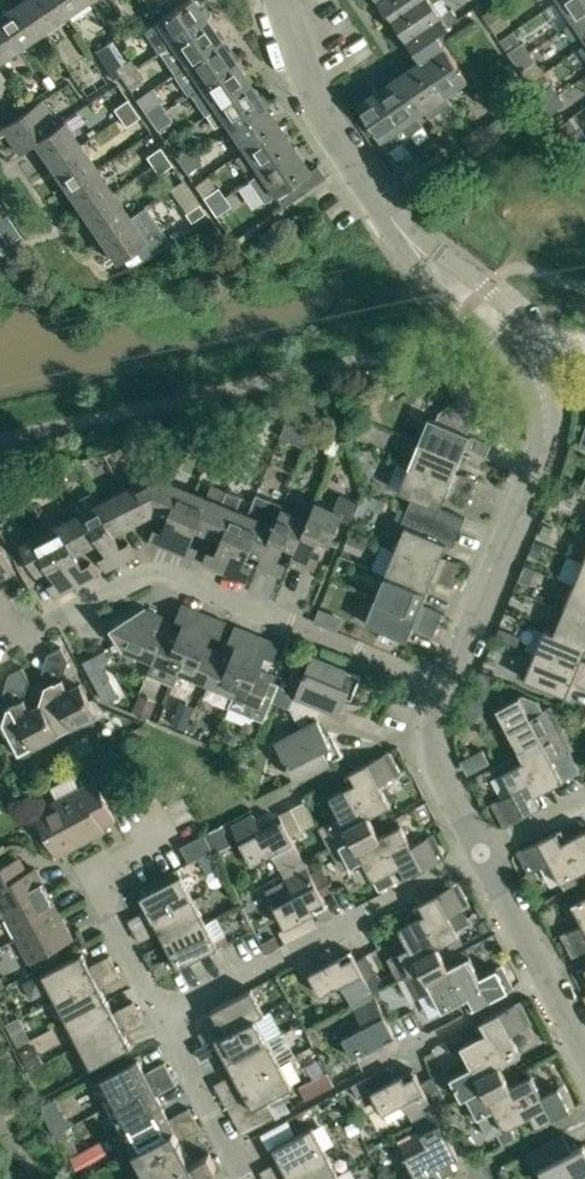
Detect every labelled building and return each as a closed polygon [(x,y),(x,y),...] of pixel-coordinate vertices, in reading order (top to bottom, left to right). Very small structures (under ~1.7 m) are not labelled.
[(65,17),(53,0),(24,0),(19,4),(40,34),(65,17)] [(88,1),(87,0),(53,0),(65,17),(88,1)] [(144,30),(159,52),(206,20),(193,0),(188,0),(156,22),(144,30)] [(419,0),(380,0),(392,18),(419,0)] [(392,18),(408,41),(449,11),(442,0),(419,0),(392,18)] [(574,20),(584,13),(584,0),(560,0),(574,20)] [(40,34),(19,4),(0,16),(0,23),(18,49),(40,34)] [(498,5),(483,15),(490,25),(504,15),(498,5)] [(445,45),(443,43),(438,35),(459,20),(452,9),(449,11),(408,41),(422,61),(423,60),(445,45)] [(574,20),(574,21),(565,27),(573,40),(583,34),(584,37),(584,13),(574,20)] [(221,41),(206,20),(159,52),(174,73),(221,41)] [(7,57),(10,62),(21,56),(17,50),(18,49),(0,23),(0,61),(7,57)] [(104,65),(119,56),(110,41),(95,50),(104,65)] [(189,95),(191,94),(235,63),(221,41),(174,73),(189,95)] [(523,42),(509,52),(515,62),(530,52),(523,42)] [(445,45),(423,60),(447,95),(469,80),(445,45)] [(530,52),(515,62),(521,71),(536,61),(530,52)] [(124,63),(115,69),(120,76),(122,78),(137,68),(130,59),(124,63)] [(447,95),(423,60),(422,61),(401,75),(425,110),(447,95)] [(250,84),(235,63),(191,94),(206,115),(250,84)] [(137,68),(122,78),(128,87),(143,77),(137,68)] [(9,85),(0,71),(0,91),(9,85)] [(401,75),(379,90),(411,136),(424,126),(417,116),(425,110),(401,75)] [(225,122),(230,130),(265,106),(250,84),(206,115),(215,129),(225,122)] [(538,95),(544,105),(559,95),(553,85),(538,95)] [(411,136),(379,90),(358,105),(382,141),(389,150),(402,141),(395,131),(404,126),(410,136),(411,136)] [(544,105),(551,114),(565,104),(559,95),(544,105)] [(120,119),(134,109),(128,100),(114,110),(120,119)] [(34,143),(54,129),(48,121),(53,118),(42,101),(3,128),(0,125),(0,139),(6,135),(11,142),(18,154),(34,143)] [(159,101),(145,112),(151,121),(166,111),(159,101)] [(280,128),(265,106),(230,130),(244,152),(235,158),(280,128)] [(141,118),(134,109),(120,119),(126,127),(141,118)] [(166,111),(151,121),(157,130),(172,120),(166,111)] [(64,121),(54,129),(34,143),(50,167),(81,146),(77,140),(64,121)] [(482,147),(491,141),(481,126),(472,133),(482,147)] [(294,149),(280,128),(235,158),(243,171),(253,164),(259,173),(294,149)] [(567,138),(573,147),(584,140),(584,133),(582,128),(567,138)] [(482,147),(472,133),(463,139),(464,141),(472,153),(482,147)] [(580,157),(584,153),(584,140),(573,147),(580,157)] [(180,164),(195,154),(189,145),(174,155),(180,164)] [(50,167),(66,191),(97,170),(81,146),(50,167)] [(152,166),(166,156),(160,147),(146,157),(152,166)] [(294,149),(259,173),(274,195),(283,189),(291,201),(301,194),(326,177),(317,165),(309,171),(294,149)] [(195,154),(180,164),(187,173),(201,163),(195,154)] [(431,182),(448,170),(438,155),(421,167),(431,182)] [(166,156),(152,166),(158,174),(172,165),(166,156)] [(114,194),(97,170),(66,191),(83,215),(114,194)] [(216,189),(203,198),(210,207),(225,197),(218,187),(216,189)] [(114,194),(83,215),(99,238),(130,218),(114,194)] [(225,197),(210,207),(216,216),(231,206),(225,197)] [(199,204),(185,214),(191,223),(205,213),(199,204)] [(130,218),(99,238),(115,262),(146,241),(160,232),(144,208),(130,218)] [(7,244),(20,235),(9,219),(0,225),(0,233),(7,244)] [(429,417),(419,441),(461,458),(466,446),(487,455),(491,443),(476,437),(476,436),(469,433),(473,422),(488,412),(468,381),(451,393),(456,401),(443,410),(438,421),(429,417)] [(171,432),(167,443),(181,448),(188,430),(188,429),(172,431),(171,432)] [(455,472),(461,458),(419,441),(409,466),(472,492),(476,480),(455,472)] [(416,498),(411,511),(459,531),(465,518),(440,508),(446,495),(467,503),(472,492),(409,466),(399,491),(416,498)] [(123,490),(139,521),(155,512),(168,479),(154,474),(123,490)] [(171,549),(195,490),(168,479),(155,512),(167,518),(162,530),(155,527),(149,540),(171,549)] [(195,490),(171,549),(194,559),(200,545),(191,541),(196,529),(209,535),(228,490),(211,483),(206,495),(195,490)] [(98,503),(127,559),(136,555),(129,541),(121,546),(115,533),(139,521),(123,490),(98,503)] [(225,571),(249,513),(237,508),(242,496),(228,490),(209,535),(221,540),(216,552),(208,549),(203,562),(225,571)] [(315,503),(295,550),(291,559),(314,569),(320,555),(312,552),(317,539),(330,544),(341,516),(352,521),(360,500),(341,492),(334,509),(315,501),(315,503)] [(72,516),(88,547),(100,541),(107,553),(99,557),(106,570),(127,559),(98,503),(94,495),(68,508),(72,516)] [(256,496),(249,513),(225,571),(247,580),(252,567),(244,564),(250,551),(262,556),(282,507),(256,496)] [(282,507),(262,556),(258,566),(280,575),(286,561),(278,558),(283,545),(295,550),(315,503),(301,497),(294,512),(282,507)] [(411,511),(405,525),(396,549),(458,574),(463,564),(442,555),(447,542),(453,545),(459,531),(411,511)] [(88,547),(72,516),(47,529),(77,585),(97,574),(91,562),(83,566),(77,553),(88,547)] [(77,585),(47,529),(21,543),(28,558),(25,568),(35,571),(37,574),(49,568),(56,580),(48,584),(55,596),(77,585)] [(369,537),(351,530),(347,542),(364,549),(369,537)] [(12,572),(0,549),(0,578),(12,572)] [(385,574),(427,592),(432,578),(453,587),(458,574),(396,549),(385,574)] [(584,589),(584,561),(584,560),(574,585),(584,589)] [(385,574),(376,597),(438,622),(443,612),(422,603),(427,592),(385,574)] [(564,608),(584,617),(584,589),(574,585),(564,608)] [(438,622),(376,597),(365,623),(407,640),(412,626),(433,635),(438,622)] [(173,685),(179,671),(203,612),(182,604),(176,617),(184,620),(179,633),(167,628),(154,660),(148,675),(173,685)] [(154,660),(167,628),(171,619),(144,608),(111,626),(123,648),(154,660)] [(564,608),(554,631),(584,646),(584,617),(564,608)] [(226,622),(203,612),(179,671),(206,682),(219,650),(207,645),(213,632),(221,635),(226,622)] [(206,682),(232,693),(256,634),(235,626),(229,639),(237,642),(232,655),(219,650),(206,682)] [(535,653),(584,674),(584,660),(582,658),(584,650),(584,646),(554,631),(545,628),(535,653)] [(256,634),(232,693),(227,705),(264,720),(281,681),(272,677),(274,672),(261,667),(266,654),(274,658),(279,644),(256,634)] [(46,660),(66,668),(69,660),(61,646),(48,653),(46,660)] [(535,653),(525,678),(566,695),(572,681),(584,687),(584,674),(535,653)] [(290,707),(300,728),(318,719),(323,706),(340,713),(349,690),(355,692),(362,675),(312,655),(290,707)] [(92,661),(85,665),(92,678),(105,671),(105,670),(103,666),(92,661)] [(7,680),(28,687),(30,680),(23,666),(9,674),(7,680)] [(69,688),(63,677),(47,685),(42,703),(58,733),(97,713),(80,682),(69,688)] [(517,746),(561,723),(551,705),(530,716),(519,696),(497,708),(517,746)] [(30,709),(24,697),(9,706),(4,723),(19,754),(58,733),(42,703),(30,709)] [(175,714),(171,723),(185,729),(189,720),(175,714)] [(318,719),(300,728),(276,741),(296,779),(344,754),(335,738),(330,741),(318,719)] [(517,746),(524,760),(542,790),(563,779),(552,759),(573,748),(561,723),(517,746)] [(346,774),(351,785),(369,816),(390,804),(379,784),(401,773),(389,751),(346,774)] [(542,790),(524,760),(503,771),(514,791),(492,802),(504,824),(548,801),(542,790)] [(7,771),(0,775),(0,794),(15,786),(7,771)] [(75,775),(51,788),(58,800),(81,844),(105,831),(103,827),(116,820),(96,780),(82,788),(75,775)] [(369,816),(351,785),(330,796),(341,816),(319,828),(331,849),(374,826),(369,816)] [(58,800),(34,813),(57,857),(81,844),(58,800)] [(254,813),(232,825),(240,841),(252,864),(273,853),(283,873),(305,861),(290,834),(282,819),(262,830),(256,819),(254,813)] [(401,825),(380,836),(395,868),(399,866),(404,877),(444,856),(433,834),(412,845),(401,825)] [(233,843),(223,826),(205,835),(215,854),(233,843)] [(380,836),(374,826),(331,849),(342,870),(363,859),(379,890),(396,881),(391,870),(395,868),(380,836)] [(582,871),(567,839),(562,828),(518,851),(529,872),(550,861),(561,882),(582,871)] [(584,876),(584,830),(567,839),(582,871),(584,876)] [(180,846),(189,861),(212,849),(204,834),(180,846)] [(5,914),(48,891),(35,868),(27,872),(19,859),(0,869),(0,917),(5,914)] [(279,931),(286,943),(299,936),(292,924),(328,905),(305,861),(283,873),(295,895),(274,905),(286,928),(279,931)] [(128,920),(134,932),(194,900),(177,868),(151,881),(155,889),(141,896),(148,909),(128,920)] [(414,905),(420,915),(438,946),(459,935),(448,914),(469,903),(458,882),(414,905)] [(60,915),(48,891),(5,914),(17,938),(60,915)] [(572,902),(582,923),(561,934),(573,956),(584,949),(584,895),(572,902)] [(207,923),(194,900),(134,932),(140,942),(160,931),(166,944),(207,923)] [(73,939),(60,915),(17,938),(34,969),(61,955),(56,947),(73,939)] [(443,956),(438,946),(420,915),(399,927),(409,947),(388,958),(399,979),(443,956)] [(173,969),(173,970),(219,946),(207,923),(166,944),(172,955),(152,966),(158,977),(173,969)] [(341,984),(351,1004),(373,992),(351,950),(315,969),(309,957),(296,963),(303,975),(309,972),(321,995),(341,984)] [(83,953),(42,973),(55,997),(115,966),(109,955),(89,965),(83,953)] [(449,967),(464,999),(469,1009),(513,987),(501,965),(480,976),(470,955),(449,967)] [(449,967),(443,956),(399,979),(410,1001),(432,990),(443,1010),(464,999),(449,967)] [(115,966),(55,997),(67,1020),(107,1000),(101,988),(121,977),(115,966)] [(196,1049),(256,1018),(265,1013),(252,988),(212,1010),(218,1022),(198,1033),(204,1043),(196,1048),(196,1049)] [(397,1036),(373,992),(351,1004),(363,1026),(343,1036),(354,1058),(397,1036)] [(107,1000),(67,1020),(79,1043),(139,1012),(134,1001),(114,1012),(107,1000)] [(477,1023),(482,1034),(500,1064),(521,1053),(511,1033),(532,1022),(520,1001),(477,1023)] [(139,1012),(79,1043),(92,1067),(132,1046),(125,1034),(145,1023),(139,1012)] [(256,1018),(196,1049),(202,1059),(222,1049),(227,1060),(267,1039),(256,1018)] [(500,1064),(482,1034),(461,1045),(472,1066),(451,1077),(462,1098),(506,1075),(500,1064)] [(267,1039),(227,1060),(234,1073),(214,1083),(220,1094),(280,1062),(267,1039)] [(18,1052),(28,1069),(43,1061),(34,1043),(18,1052)] [(139,1059),(99,1080),(111,1104),(171,1072),(165,1062),(145,1072),(139,1059)] [(299,1087),(306,1100),(306,1101),(335,1086),(334,1085),(321,1059),(306,1066),(313,1080),(299,1087)] [(280,1062),(220,1094),(226,1105),(227,1105),(244,1096),(245,1095),(252,1108),(250,1109),(233,1117),(242,1134),(277,1116),(268,1099),(281,1092),(292,1086),(280,1062)] [(415,1124),(437,1113),(430,1100),(414,1069),(372,1091),(383,1113),(404,1102),(415,1124)] [(177,1083),(171,1072),(111,1104),(123,1126),(163,1106),(157,1094),(177,1083)] [(532,1074),(511,1085),(527,1117),(532,1128),(575,1105),(564,1083),(543,1095),(532,1074)] [(511,1085),(506,1075),(462,1098),(473,1120),(494,1108),(505,1129),(497,1133),(502,1143),(515,1137),(510,1126),(527,1117),(511,1085)] [(371,1091),(364,1078),(352,1084),(359,1098),(371,1091)] [(430,1100),(437,1113),(448,1107),(441,1094),(430,1100)] [(123,1126),(135,1150),(195,1118),(190,1108),(170,1118),(163,1106),(123,1126)] [(437,1113),(415,1124),(426,1144),(405,1155),(413,1169),(400,1176),(402,1178),(440,1178),(451,1173),(446,1162),(459,1155),(437,1113)] [(50,1122),(55,1131),(60,1128),(61,1128),(63,1127),(58,1118),(55,1119),(50,1122)] [(200,1175),(217,1166),(210,1152),(193,1161),(181,1139),(201,1128),(195,1118),(135,1150),(148,1174),(153,1171),(158,1178),(202,1178),(200,1175)] [(326,1150),(313,1126),(273,1147),(280,1160),(260,1170),(265,1178),(273,1178),(326,1150)] [(526,1153),(536,1170),(541,1168),(547,1178),(584,1178),(584,1145),(584,1143),(572,1150),(563,1133),(526,1153)] [(76,1169),(89,1162),(83,1150),(70,1157),(76,1169)] [(338,1172),(326,1150),(273,1178),(324,1178),(338,1172)]
